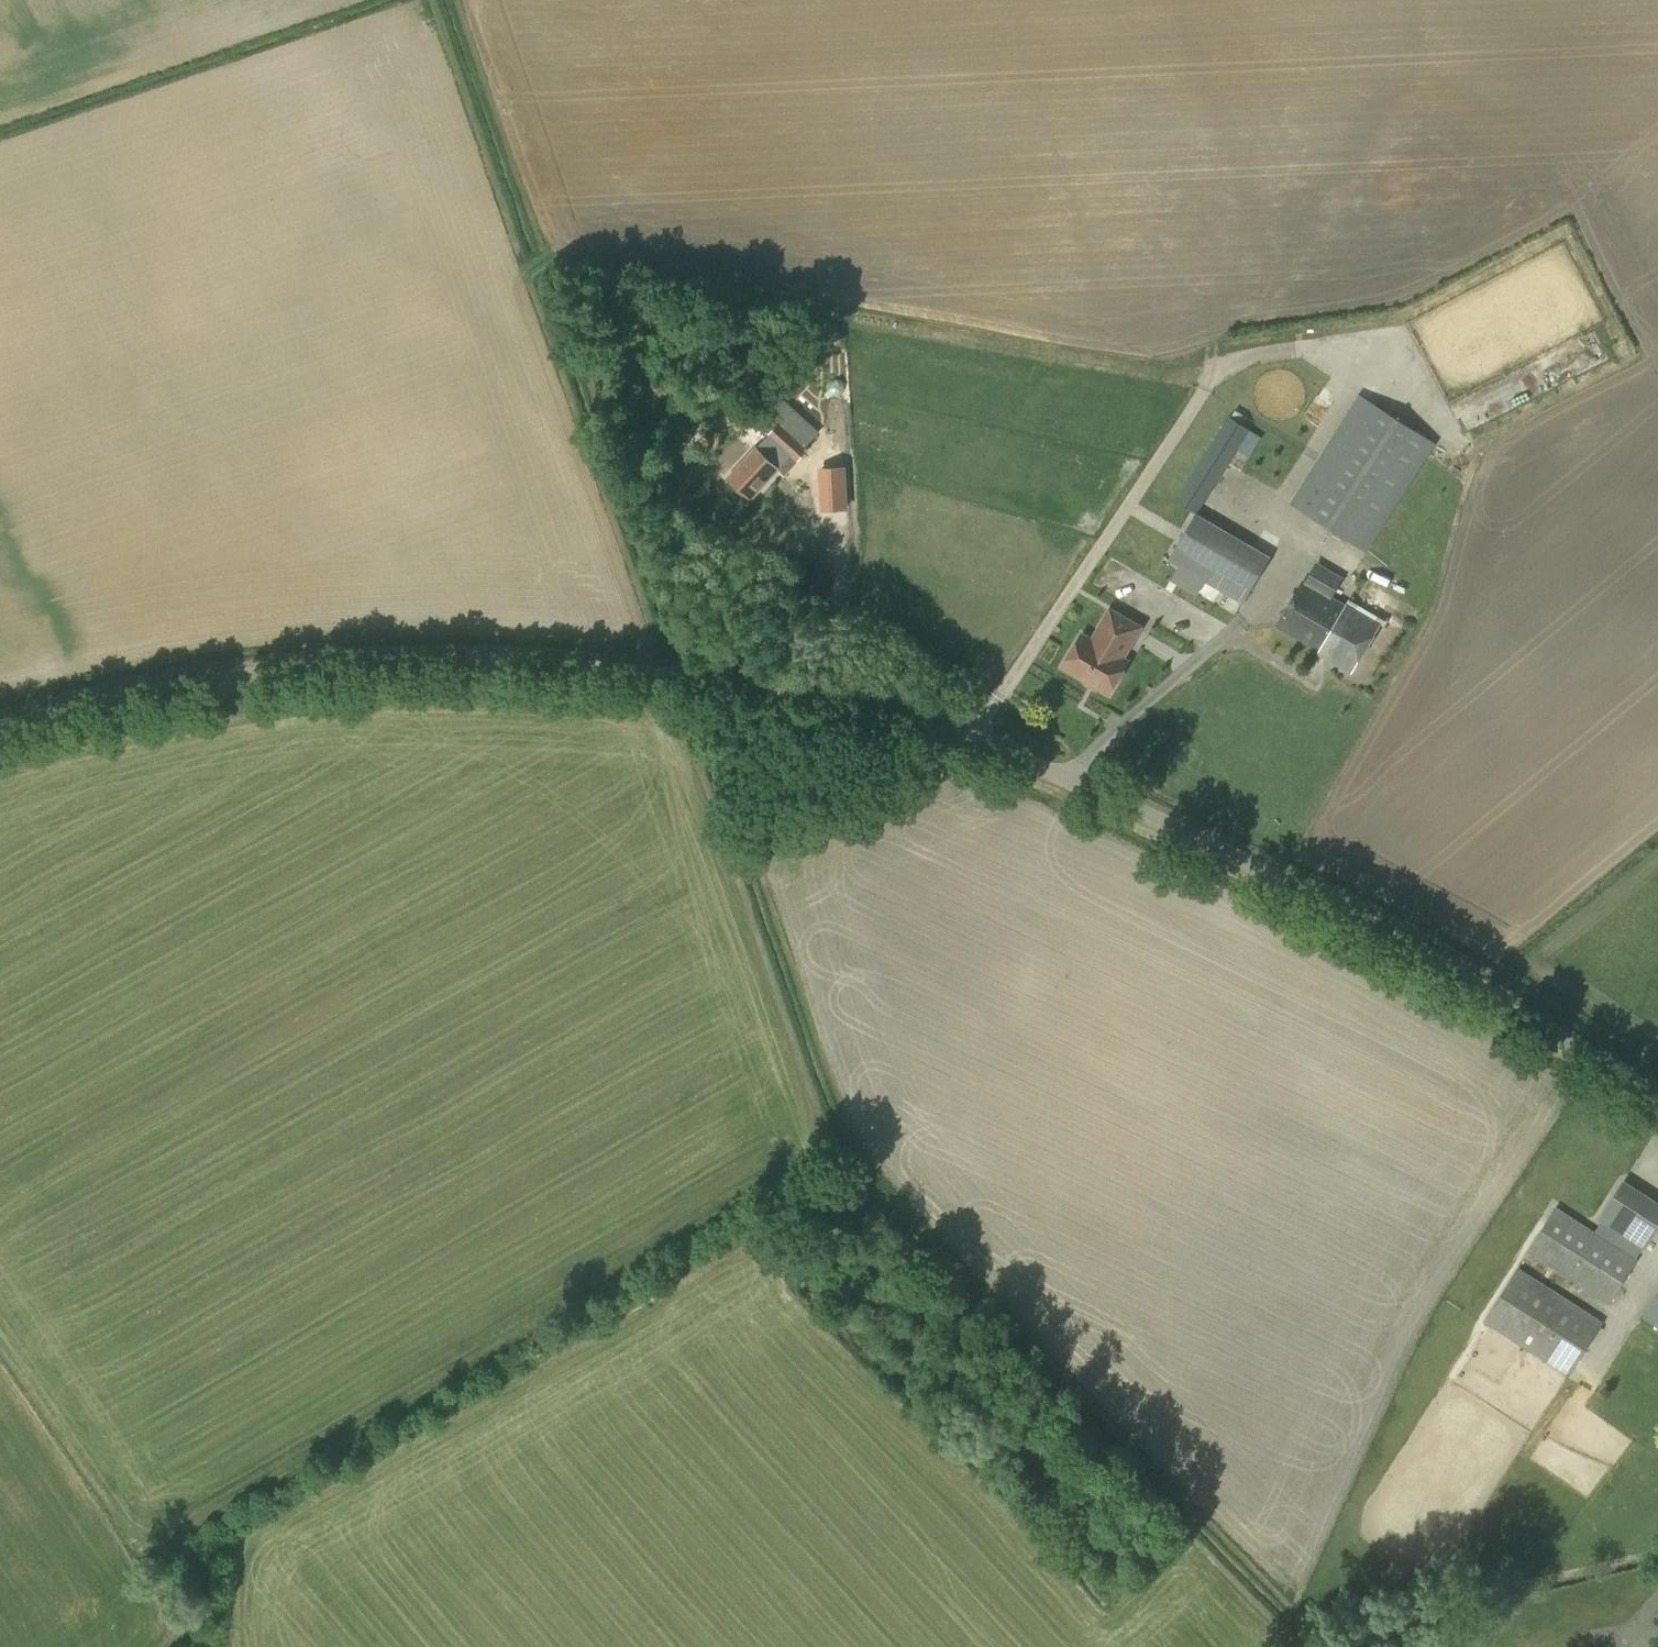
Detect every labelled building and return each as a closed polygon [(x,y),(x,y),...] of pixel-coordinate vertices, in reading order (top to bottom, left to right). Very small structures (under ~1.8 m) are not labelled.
[(797,462),(809,448),(806,445),(819,431),(779,394),(755,420),(770,434),(729,478),(751,498),(790,456),(797,462)] [(1366,551),(1435,443),(1359,394),(1290,502),(1366,551)] [(1197,513),(1250,429),(1229,416),(1176,500),(1197,513)] [(1244,603),(1271,556),(1196,513),(1168,560),(1244,603)] [(1332,596),(1344,576),(1320,562),(1301,594),(1301,593),(1278,629),(1319,653),(1320,653),(1351,672),(1380,624),(1332,596)] [(1121,656),(1139,626),(1110,609),(1092,639),(1081,633),(1063,664),(1108,691),(1127,660),(1121,656)] [(1616,1245),(1556,1207),(1527,1251),(1609,1303),(1638,1259),(1636,1258),(1642,1249),(1622,1236),(1616,1245)] [(1569,1374),(1603,1322),(1518,1267),(1484,1319),(1569,1374)] [(1657,1294),(1642,1318),(1657,1328),(1657,1295),(1657,1294)] [(1412,1635),(1379,1642),(1380,1646),(1415,1646),(1412,1635)]
